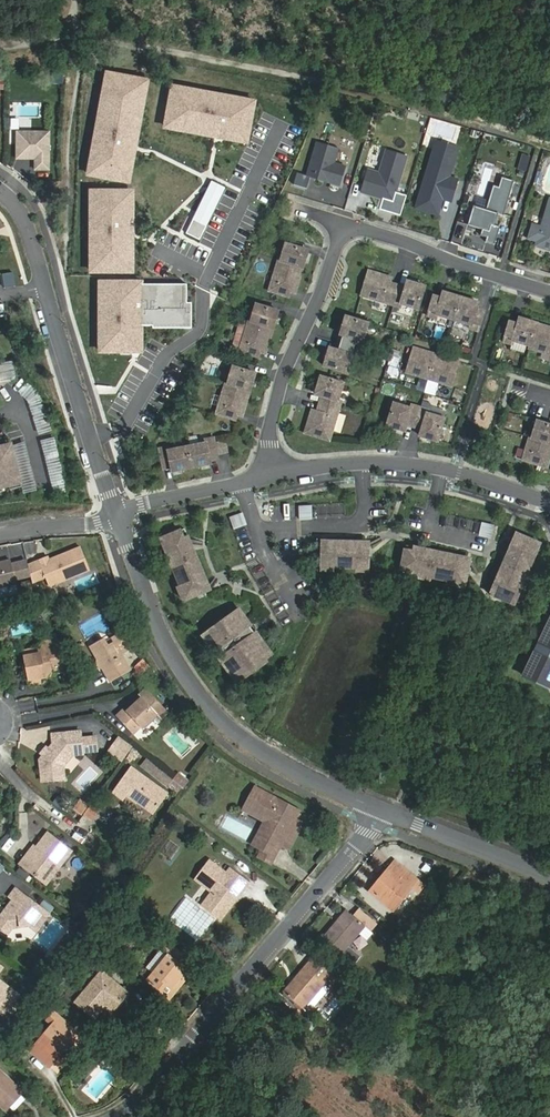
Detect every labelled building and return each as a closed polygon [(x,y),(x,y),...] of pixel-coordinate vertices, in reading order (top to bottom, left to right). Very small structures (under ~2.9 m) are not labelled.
[(53,87),(63,88),(64,77),(54,77),(53,87)] [(93,161),(89,178),(129,186),(132,169),(134,169),(141,135),(139,134),(141,126),(143,126),(145,115),(143,115),(149,84),(108,78),(107,87),(105,86),(100,109),(102,109),(97,136),(95,135),(90,161),(93,161)] [(212,96),(212,98),(171,91),(169,103),(171,103),(166,131),(183,134),(183,136),(206,141),(207,139),(215,140),(215,142),(238,147),(238,145),(247,146),(252,119),(254,119),(257,107),(225,101),(225,99),(212,96)] [(36,163),(50,163),(51,136),(18,135),(17,163),(36,163)] [(339,150),(318,144),(308,178),(341,188),(347,169),(335,165),(339,150)] [(450,180),(459,151),(437,144),(419,200),(428,203),(431,210),(440,213),(444,201),(441,201),(443,196),(453,199),(459,182),(450,180)] [(383,201),(380,212),(401,218),(407,198),(396,195),(407,159),(387,153),(380,175),(369,172),(362,194),(383,201)] [(36,163),(36,174),(50,174),(50,163),(36,163)] [(514,183),(502,180),(499,190),(494,188),(486,212),(474,208),(468,227),(483,232),(481,238),(487,240),(486,244),(495,247),(500,229),(495,228),(498,216),(504,218),(514,183)] [(194,223),(207,229),(225,193),(211,186),(194,223)] [(133,196),(90,196),(92,275),(133,275),(133,196)] [(419,200),(416,211),(438,218),(440,213),(431,210),(428,203),(419,200)] [(542,230),(533,227),(529,241),(538,244),(537,248),(549,252),(549,205),(542,230)] [(187,237),(200,244),(207,229),(194,223),(187,237)] [(282,261),(304,268),(309,251),(287,245),(282,261)] [(279,261),(270,292),(290,298),(291,292),(296,294),(304,268),(282,261),(279,261)] [(387,277),(368,271),(361,296),(391,305),(397,287),(386,284),(387,277)] [(2,274),(4,289),(15,287),(13,273),(2,274)] [(424,288),(407,283),(405,289),(397,287),(391,305),(399,308),(400,304),(417,310),(424,288)] [(133,355),(141,355),(141,330),(153,330),(153,332),(192,332),(192,307),(187,307),(187,288),(142,288),(142,286),(99,286),(99,312),(101,312),(101,355),(133,357),(133,355)] [(460,301),(443,296),(441,301),(433,299),(428,318),(436,321),(437,317),(454,322),(460,301)] [(478,334),(484,314),(476,312),(478,306),(460,301),(454,322),(471,328),(470,331),(478,334)] [(251,323),(274,329),(279,312),(256,306),(251,323)] [(512,321),(506,341),(516,344),(517,341),(532,345),(538,323),(521,317),(520,324),(512,321)] [(367,325),(344,318),(339,336),(342,337),(339,345),(356,350),(359,351),(367,325)] [(249,322),(240,353),(260,359),(261,354),(266,355),(274,329),(251,323),(249,322)] [(538,323),(532,345),(531,347),(549,353),(549,326),(538,323)] [(356,350),(339,345),(337,353),(329,350),(324,368),(346,375),(351,357),(354,358),(356,350)] [(428,380),(434,360),(430,359),(432,355),(413,349),(406,374),(428,380)] [(457,362),(439,357),(438,361),(434,360),(428,380),(450,387),(457,362)] [(0,361),(1,380),(14,380),(13,360),(0,361)] [(229,385),(251,392),(256,375),(233,368),(229,385)] [(343,385),(321,379),(316,396),(322,398),(319,405),(339,411),(341,404),(338,402),(343,385)] [(226,384),(217,416),(237,421),(238,416),(243,418),(251,392),(229,385),(226,384)] [(304,434),(330,442),(339,411),(319,405),(317,413),(311,412),(304,434)] [(411,410),(393,405),(387,427),(404,433),(406,426),(414,429),(420,409),(412,407),(411,410)] [(444,420),(426,415),(427,411),(420,409),(414,429),(421,431),(419,437),(437,443),(444,420)] [(537,423),(532,439),(549,445),(549,427),(537,423)] [(39,440),(53,494),(67,490),(53,437),(39,440)] [(522,461),(542,467),(543,463),(548,464),(549,459),(549,445),(532,439),(529,438),(522,461)] [(192,470),(211,466),(210,461),(219,459),(218,455),(228,453),(226,442),(216,444),(214,439),(206,441),(206,444),(188,448),(192,470)] [(24,441),(13,444),(25,492),(35,490),(24,441)] [(168,448),(160,450),(164,470),(173,469),(174,474),(192,470),(188,448),(169,452),(168,448)] [(21,485),(12,451),(0,454),(0,490),(21,485)] [(312,518),(311,507),(300,508),(300,519),(312,518)] [(246,526),(243,515),(231,518),(234,529),(246,526)] [(490,538),(493,527),(482,524),(479,535),(490,538)] [(189,540),(185,532),(161,541),(186,603),(201,596),(199,592),(208,588),(194,553),(190,555),(184,541),(189,540)] [(539,545),(515,535),(512,543),(516,545),(510,558),(506,556),(491,591),(495,593),(493,598),(513,606),(539,545)] [(364,544),(326,544),(326,554),(321,553),(321,570),(368,571),(368,554),(363,554),(364,544)] [(51,559),(42,563),(55,589),(74,580),(94,570),(83,548),(52,563),(51,559)] [(462,569),(464,561),(415,550),(414,554),(405,552),(401,573),(419,577),(418,580),(429,583),(430,580),(454,585),(453,588),(462,590),(467,570),(462,569)] [(16,583),(11,560),(0,563),(0,587),(16,583)] [(27,560),(13,564),(16,580),(31,576),(27,560)] [(261,591),(273,587),(263,564),(252,568),(261,591)] [(33,594),(24,596),(26,603),(35,601),(33,594)] [(109,599),(103,601),(107,611),(113,609),(109,599)] [(268,665),(265,662),(273,656),(257,634),(254,636),(249,630),(252,628),(240,612),(204,639),(216,655),(218,653),(223,659),(221,661),(237,683),(242,679),(245,682),(268,665)] [(537,644),(549,650),(549,617),(537,644)] [(108,646),(104,638),(90,646),(111,682),(132,671),(122,655),(129,650),(118,634),(111,638),(114,642),(108,646)] [(40,648),(24,652),(31,685),(40,683),(40,679),(52,676),(51,671),(65,668),(60,639),(46,641),(46,645),(39,646),(40,648)] [(537,644),(534,650),(549,658),(549,650),(537,644)] [(522,677),(549,690),(549,658),(534,650),(522,677)] [(143,660),(135,668),(141,674),(149,667),(143,660)] [(141,727),(142,729),(158,714),(161,718),(169,712),(147,689),(140,695),(142,698),(127,712),(124,710),(117,716),(133,734),(141,727)] [(40,760),(42,782),(64,780),(62,767),(73,754),(83,753),(89,752),(87,738),(81,738),(81,732),(52,734),(53,744),(49,749),(40,760)] [(96,737),(87,738),(89,752),(98,751),(96,737)] [(119,739),(109,751),(121,760),(130,748),(119,739)] [(123,799),(126,795),(137,803),(137,802),(153,813),(167,794),(132,768),(114,793),(123,799)] [(178,774),(173,780),(184,789),(189,782),(178,774)] [(173,780),(168,787),(179,796),(184,789),(173,780)] [(262,850),(274,856),(281,844),(294,818),(298,810),(253,787),(242,810),(264,821),(267,830),(258,848),(262,850)] [(73,812),(92,820),(98,808),(78,800),(73,812)] [(301,822),(294,818),(281,844),(288,848),(301,822)] [(264,821),(252,845),(258,848),(267,830),(264,821)] [(48,833),(28,858),(25,856),(20,864),(47,885),(72,852),(48,833)] [(274,856),(262,850),(258,857),(270,863),(274,856)] [(212,892),(202,906),(220,920),(250,882),(231,868),(227,874),(210,861),(196,880),(212,892)] [(390,871),(383,880),(381,878),(370,891),(393,911),(418,881),(395,862),(388,870),(390,871)] [(16,889),(10,897),(14,900),(0,918),(0,931),(6,936),(12,928),(29,926),(36,931),(49,915),(16,889)] [(347,910),(323,938),(341,954),(354,965),(361,956),(348,946),(365,926),(371,932),(377,924),(359,909),(353,915),(347,910)] [(408,939),(400,932),(393,941),(401,948),(408,939)] [(171,989),(186,970),(182,967),(188,960),(168,943),(162,950),(168,955),(148,981),(170,999),(175,992),(171,989)] [(335,978),(312,958),(284,992),(303,1009),(324,984),(328,987),(335,978)] [(95,1018),(109,1002),(116,1007),(128,994),(102,972),(76,1002),(95,1018)] [(0,983),(0,1014),(2,1016),(17,996),(0,983)] [(365,991),(357,983),(350,992),(358,999),(365,991)] [(328,987),(324,984),(303,1009),(309,1014),(330,989),(328,987)] [(49,1067),(56,1059),(54,1057),(70,1039),(72,1041),(79,1033),(54,1012),(48,1020),(53,1025),(31,1051),(49,1067)] [(8,1108),(23,1092),(0,1071),(0,1101),(8,1108)]
